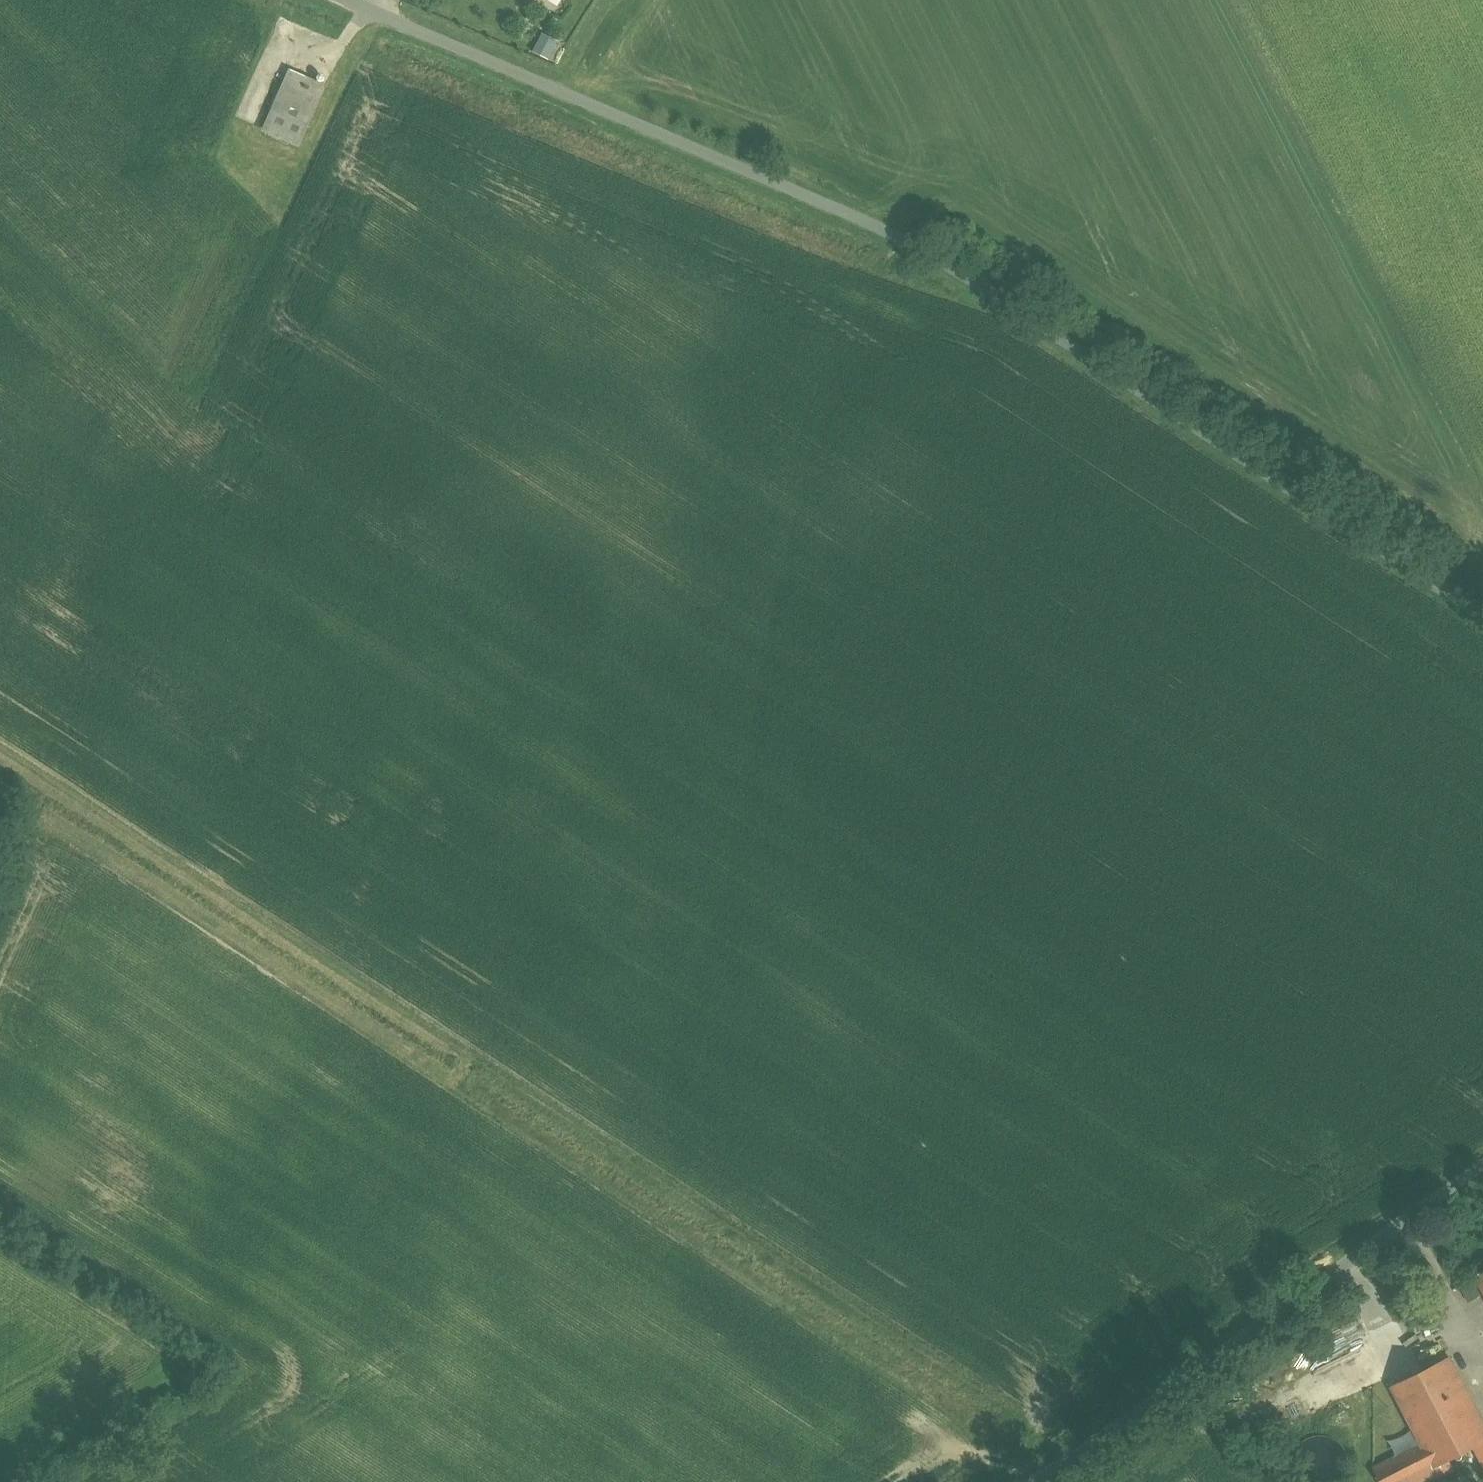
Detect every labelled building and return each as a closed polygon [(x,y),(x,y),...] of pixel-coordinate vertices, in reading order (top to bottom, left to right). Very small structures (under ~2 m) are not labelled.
[(571,10),(578,0),(554,0),(571,10)] [(540,30),(532,51),(549,57),(557,37),(540,30)] [(328,89),(289,71),(261,131),(300,149),(328,89)] [(1471,1281),(1482,1302),(1482,1275),(1471,1281)] [(1387,1391),(1417,1449),(1374,1470),(1380,1481),(1435,1481),(1471,1464),(1480,1481),(1482,1481),(1482,1427),(1448,1359),(1387,1391)]
